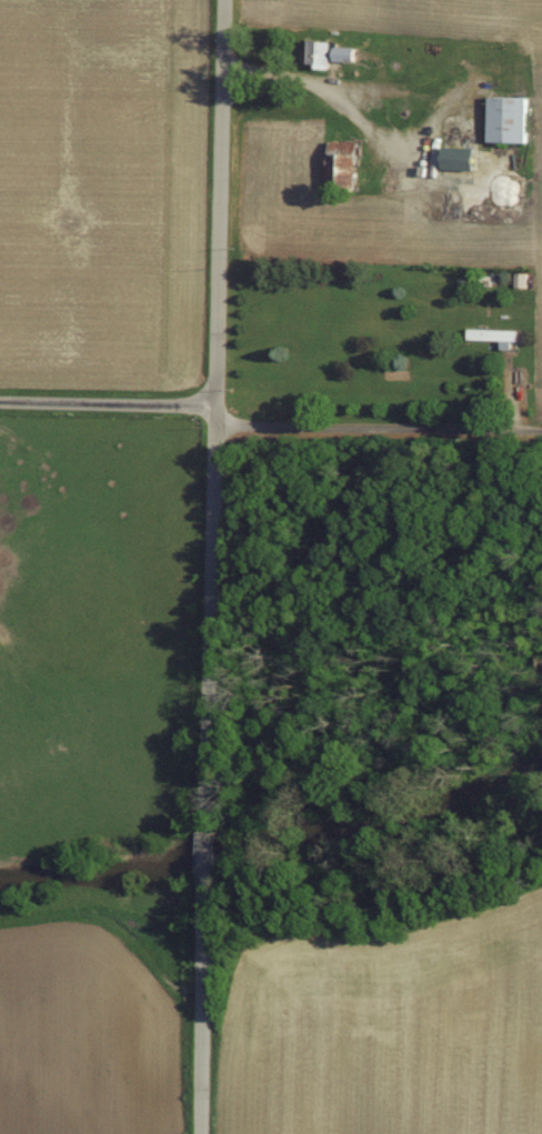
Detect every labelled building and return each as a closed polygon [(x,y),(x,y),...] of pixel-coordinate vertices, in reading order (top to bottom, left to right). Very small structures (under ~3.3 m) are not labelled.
[(531,140),(532,94),(493,93),(492,139),(531,140)] [(448,166),(481,167),(481,155),(449,155),(448,166)] [(516,285),(528,285),(528,270),(517,270),(516,285)] [(521,338),(521,327),(470,325),(470,337),(503,338),(503,347),(513,347),(514,338),(521,338)]
